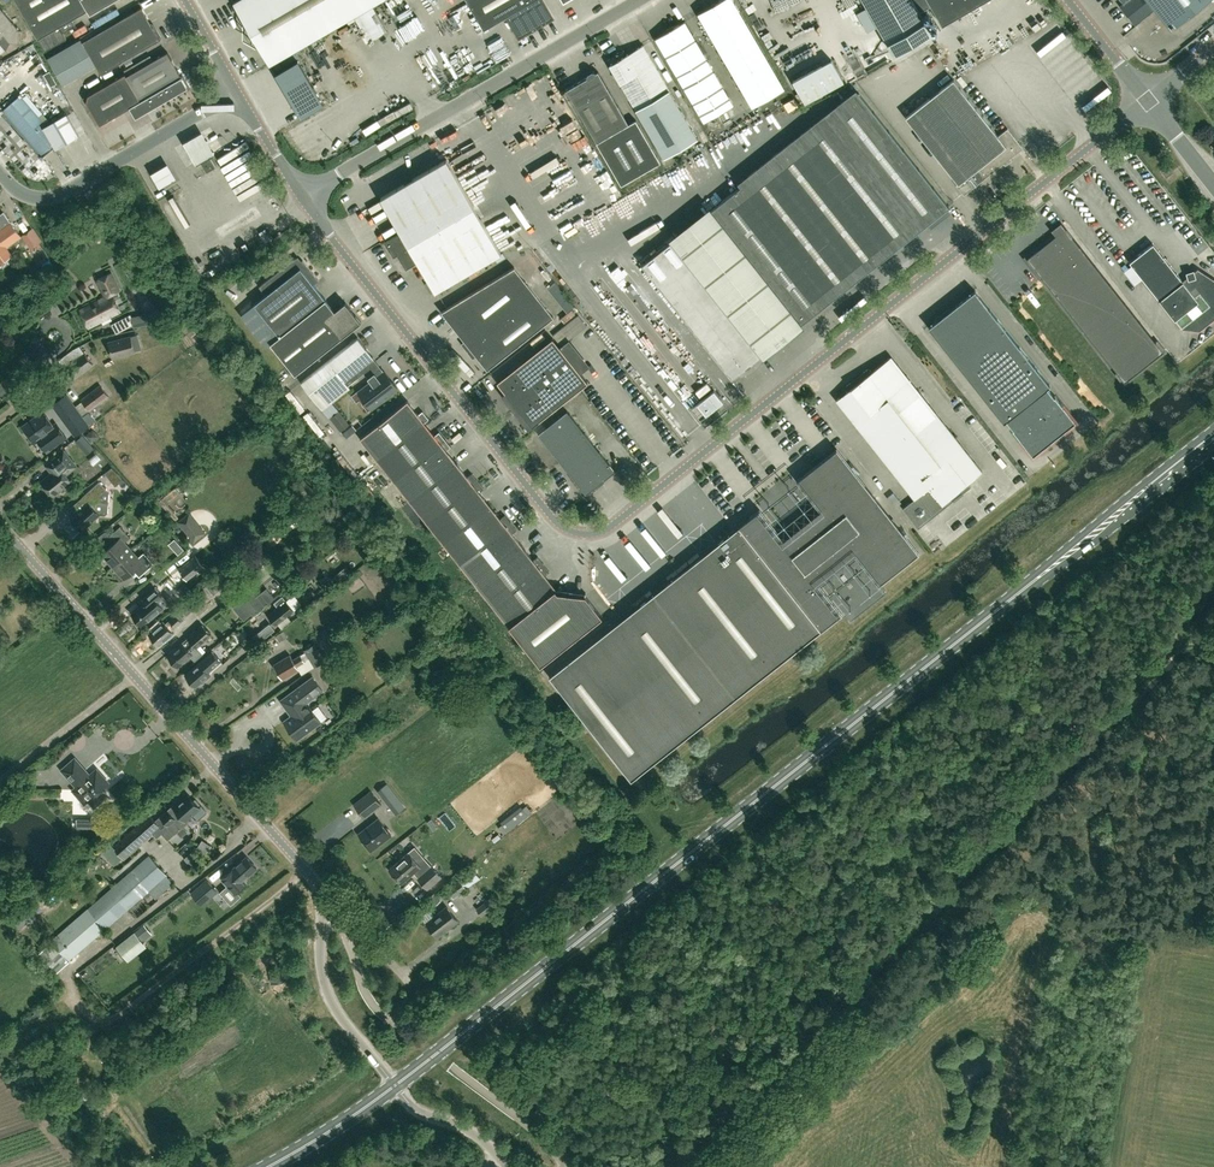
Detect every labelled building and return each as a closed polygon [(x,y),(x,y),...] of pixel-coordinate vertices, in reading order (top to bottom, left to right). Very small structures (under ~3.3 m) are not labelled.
[(38,38),(45,51),(66,39),(63,32),(75,25),(72,19),(87,10),(82,0),(16,0),(38,38)] [(87,10),(90,14),(114,0),(82,0),(87,10)] [(379,0),(236,0),(234,1),(270,64),(379,0)] [(484,29),(507,16),(519,37),(553,17),(544,0),(467,0),(484,29)] [(734,0),(719,0),(698,12),(753,106),(785,87),(734,0)] [(867,6),(857,13),(868,31),(878,25),(895,54),(933,32),(920,9),(926,5),(930,3),(929,0),(864,0),(867,6)] [(930,3),(943,25),(986,0),(929,0),(930,3)] [(1207,0),(1122,0),(1124,3),(1121,6),(1134,23),(1155,8),(1171,28),(1207,0)] [(102,72),(160,38),(142,6),(83,40),(102,72)] [(1,7),(0,7),(0,43),(6,50),(10,42),(19,42),(20,29),(1,7)] [(705,121),(734,104),(685,20),(656,37),(705,121)] [(636,109),(670,89),(644,44),(627,54),(624,50),(608,60),(636,109)] [(136,92),(140,100),(141,100),(130,106),(136,116),(188,86),(168,51),(159,56),(126,75),(136,92)] [(805,104),(844,83),(831,59),(793,80),(805,104)] [(298,60),(275,73),(301,117),(324,104),(298,60)] [(51,86),(57,82),(50,70),(44,73),(51,86)] [(596,72),(596,71),(592,70),(588,72),(587,76),(588,77),(566,89),(622,184),(661,161),(636,119),(629,123),(598,70),(596,72)] [(113,116),(130,106),(141,100),(140,100),(136,92),(126,75),(125,72),(88,94),(86,101),(100,124),(113,116)] [(326,83),(331,92),(344,85),(339,76),(326,83)] [(998,135),(954,78),(905,116),(959,183),(957,184),(964,194),(1023,147),(1008,127),(998,135)] [(670,89),(636,109),(665,157),(698,138),(670,89)] [(739,181),(832,299),(949,206),(856,89),(739,181)] [(48,123),(21,92),(1,110),(42,157),(55,146),(56,148),(79,134),(67,112),(48,123)] [(718,118),(724,128),(737,120),(731,110),(718,118)] [(740,127),(751,147),(762,140),(752,121),(740,127)] [(183,144),(195,165),(214,153),(202,132),(183,144)] [(298,140),(300,146),(317,137),(314,132),(298,140)] [(207,171),(216,166),(210,155),(201,160),(207,171)] [(158,181),(175,171),(167,156),(150,165),(158,181)] [(406,269),(418,262),(435,291),(501,252),(446,159),(381,197),(401,231),(384,241),(393,257),(397,255),(406,269)] [(1166,175),(1173,170),(1168,164),(1162,169),(1166,175)] [(732,377),(832,299),(739,181),(738,182),(740,186),(642,263),(732,377)] [(580,205),(593,200),(590,193),(560,205),(563,212),(581,206),(580,205)] [(11,254),(6,246),(21,236),(4,211),(0,214),(0,262),(11,254)] [(1124,381),(1163,351),(1061,222),(1051,230),(1055,236),(1032,254),(1031,264),(1124,381)] [(33,228),(23,235),(30,247),(41,240),(33,228)] [(1174,319),(1175,318),(1182,328),(1199,330),(1213,318),(1213,280),(1197,269),(1183,281),(1153,243),(1129,261),(1132,265),(1124,271),(1135,285),(1142,278),(1174,319)] [(299,262),(295,257),(259,285),(266,294),(255,303),(280,335),(271,342),(295,373),(361,321),(345,301),(335,310),(314,283),(319,279),(303,259),(299,262)] [(467,351),(537,295),(514,267),(442,311),(465,341),(461,344),(467,351)] [(114,297),(120,294),(118,291),(120,290),(111,272),(97,279),(106,296),(99,299),(99,300),(80,309),(89,327),(121,311),(114,297)] [(1054,395),(1047,387),(1049,385),(974,289),(929,325),(1004,421),(1006,419),(1013,427),(1012,428),(1032,454),(1075,420),(1054,394),(1054,395)] [(537,295),(467,351),(473,359),(477,356),(487,369),(554,317),(537,295)] [(133,316),(132,316),(133,323),(134,327),(156,322),(153,311),(133,316)] [(176,330),(182,328),(179,320),(173,322),(176,330)] [(113,356),(142,349),(138,334),(109,342),(113,356)] [(310,374),(302,381),(324,409),(330,417),(339,410),(332,402),(350,388),(348,385),(344,381),(374,357),(358,336),(328,360),(310,374)] [(532,429),(552,413),(550,411),(588,381),(553,337),(497,381),(532,425),(531,426),(532,429)] [(73,378),(93,363),(85,352),(65,367),(73,378)] [(982,471),(891,356),(872,371),(869,368),(845,386),(848,390),(836,399),(915,498),(902,508),(918,528),(954,500),(956,502),(959,502),(964,499),(964,496),(962,493),(971,486),(968,482),(982,471)] [(385,372),(383,369),(380,368),(368,377),(371,381),(352,395),(357,402),(359,400),(368,411),(372,408),(383,399),(384,400),(399,388),(386,371),(385,372)] [(89,411),(109,396),(100,384),(80,399),(89,411)] [(66,395),(53,404),(69,425),(75,434),(88,425),(88,424),(82,416),(75,406),(66,395)] [(424,422),(425,422),(429,419),(423,411),(418,414),(408,400),(360,438),(377,459),(424,422)] [(591,422),(602,414),(595,405),(584,413),(591,422)] [(586,493),(615,470),(567,409),(538,432),(586,493)] [(330,417),(341,431),(350,424),(339,410),(330,417)] [(35,441),(42,436),(50,448),(66,436),(58,424),(55,426),(44,411),(23,426),(35,441)] [(435,435),(425,422),(424,422),(377,459),(393,480),(445,439),(439,431),(435,435)] [(68,426),(64,429),(70,437),(74,434),(68,426)] [(82,434),(75,441),(86,454),(94,447),(82,434)] [(410,501),(457,463),(447,450),(451,446),(445,439),(393,480),(410,501)] [(699,557),(781,661),(842,613),(818,583),(855,554),(879,584),(919,552),(837,448),(797,480),(820,510),(783,539),(760,509),(699,557)] [(52,494),(69,480),(64,473),(74,465),(64,453),(48,466),(54,473),(43,483),(52,494)] [(426,521),(478,480),(472,473),(468,476),(457,463),(410,501),(426,521)] [(115,485),(123,479),(112,467),(105,472),(115,485)] [(443,542),(490,505),(480,491),(484,488),(478,480),(426,521),(443,542)] [(109,511),(109,503),(106,499),(101,499),(102,491),(106,488),(100,481),(83,496),(89,502),(82,508),(79,508),(77,509),(77,512),(72,517),(82,529),(93,520),(97,520),(97,516),(99,514),(105,514),(109,511)] [(459,563),(511,522),(505,514),(501,518),(490,505),(443,542),(459,563)] [(535,509),(516,521),(520,528),(539,515),(535,509)] [(476,584),(523,546),(512,533),(517,529),(511,522),(459,563),(476,584)] [(114,565),(132,549),(125,541),(131,536),(121,525),(110,534),(116,541),(103,552),(114,565)] [(206,532),(200,525),(188,535),(194,541),(206,532)] [(492,604),(544,563),(538,556),(533,559),(523,546),(476,584),(492,604)] [(132,549),(114,565),(125,577),(138,566),(144,572),(154,563),(144,551),(139,556),(132,549)] [(199,573),(205,567),(195,555),(178,569),(187,580),(198,571),(199,573)] [(631,779),(781,661),(699,557),(549,675),(631,779)] [(509,625),(555,589),(556,588),(545,574),(550,571),(544,563),(492,604),(509,625)] [(346,567),(340,571),(345,577),(350,572),(346,567)] [(208,598),(220,589),(213,579),(201,588),(208,598)] [(867,583),(848,593),(852,600),(871,591),(867,583)] [(136,618),(136,620),(138,623),(141,623),(142,624),(148,619),(149,620),(165,606),(163,604),(168,600),(156,586),(144,597),(146,601),(132,613),(136,618)] [(251,589),(239,599),(240,600),(251,614),(252,616),(253,616),(265,606),(264,606),(275,598),(267,588),(257,596),(251,589)] [(555,589),(509,625),(540,665),(603,616),(586,595),(557,591),(555,589)] [(276,624),(294,609),(283,595),(274,602),(278,606),(269,614),(276,624)] [(159,644),(165,638),(166,640),(175,633),(172,630),(185,619),(179,612),(166,623),(164,620),(150,633),(154,638),(153,639),(157,643),(158,642),(159,644)] [(254,635),(259,641),(275,629),(270,623),(254,635)] [(203,653),(197,646),(212,634),(203,624),(169,655),(173,659),(171,661),(175,665),(177,664),(178,665),(184,660),(185,661),(191,656),(195,660),(203,653)] [(313,667),(325,660),(315,643),(303,650),(313,667)] [(194,684),(196,685),(202,680),(203,681),(211,674),(208,670),(218,661),(221,659),(213,651),(200,662),(186,674),(190,679),(189,681),(192,684),(194,684)] [(293,659),(290,654),(274,664),(282,678),(299,669),(297,666),(304,661),(301,655),(293,659)] [(298,739),(322,721),(308,702),(324,690),(313,676),(281,699),(292,715),(284,720),(298,739)] [(85,803),(89,799),(94,806),(107,794),(102,788),(108,782),(97,769),(90,775),(75,759),(62,769),(77,786),(73,790),(85,803)] [(405,806),(386,783),(377,790),(391,809),(395,814),(405,806)] [(364,818),(382,804),(371,789),(353,804),(364,818)] [(113,846),(123,857),(124,858),(153,833),(157,837),(162,833),(167,839),(169,837),(175,832),(176,833),(177,832),(184,826),(188,822),(186,819),(193,814),(197,819),(205,812),(201,807),(200,808),(197,805),(200,803),(195,798),(193,800),(189,795),(175,807),(174,805),(159,819),(155,822),(149,814),(113,846)] [(372,849),(391,835),(377,816),(369,822),(371,824),(359,833),(372,849)] [(402,882),(414,872),(417,875),(431,863),(427,860),(421,865),(409,851),(390,868),(402,882)] [(149,854),(51,939),(52,940),(69,959),(143,894),(148,890),(151,893),(156,899),(173,883),(166,875),(166,874),(149,854)] [(248,856),(223,878),(228,884),(220,891),(231,903),(240,895),(237,891),(247,883),(244,879),(257,867),(248,856)] [(428,888),(442,876),(431,863),(417,875),(428,888)] [(202,905),(218,891),(207,879),(192,893),(202,905)] [(459,879),(447,889),(454,898),(467,888),(459,879)] [(435,905),(441,900),(435,892),(427,899),(431,905),(433,903),(435,905)] [(482,914),(494,905),(489,898),(477,908),(482,914)] [(458,919),(447,905),(434,915),(430,910),(422,916),(437,936),(458,919)] [(146,945),(135,931),(117,945),(128,960),(146,945)] [(100,944),(87,954),(91,959),(104,950),(100,944)]
